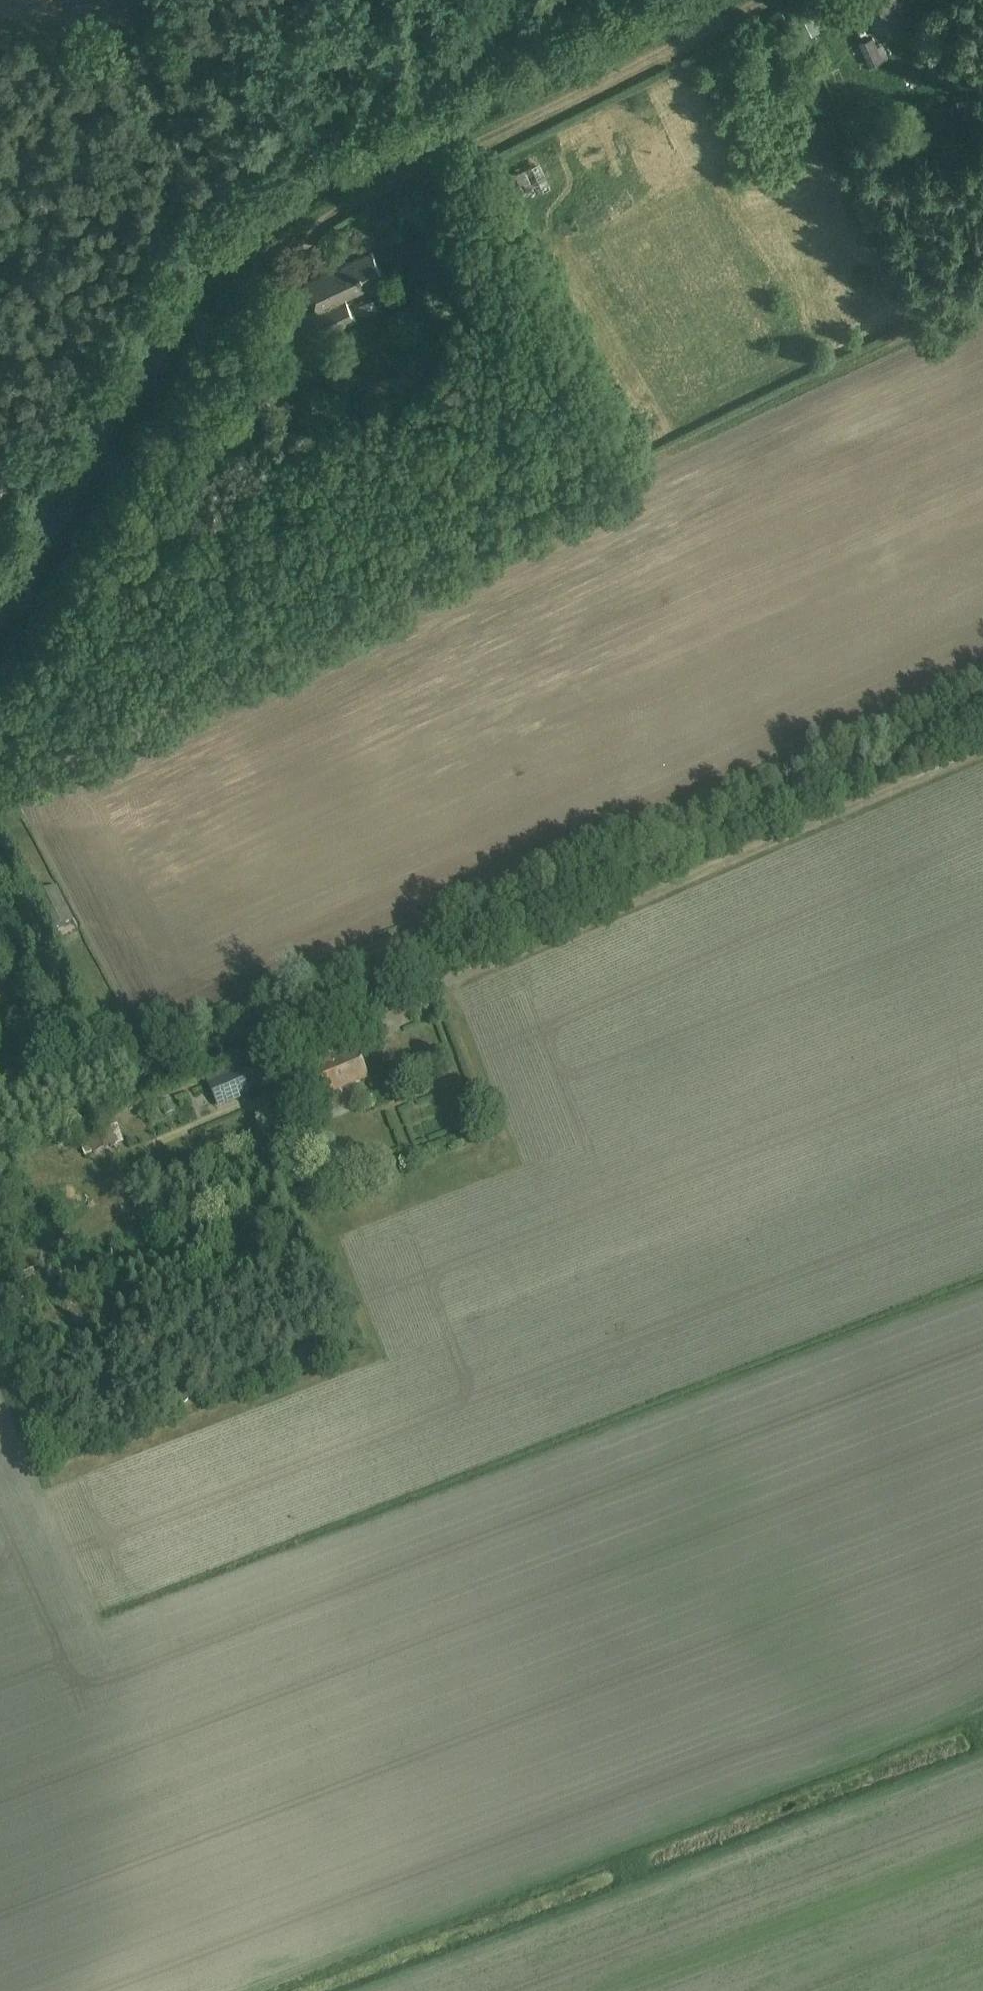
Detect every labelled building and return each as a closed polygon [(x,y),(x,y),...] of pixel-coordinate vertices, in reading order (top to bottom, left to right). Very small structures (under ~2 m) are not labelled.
[(897,0),(860,0),(876,36),(907,23),(897,0)] [(306,283),(318,311),(284,327),(294,349),(354,322),(344,299),(386,280),(373,253),(306,283)] [(75,922),(57,887),(32,900),(49,935),(75,922)] [(369,1077),(357,1051),(338,1059),(334,1051),(324,1056),(327,1064),(305,1073),(316,1099),(369,1077)] [(278,1084),(268,1060),(207,1085),(217,1109),(278,1084)]
